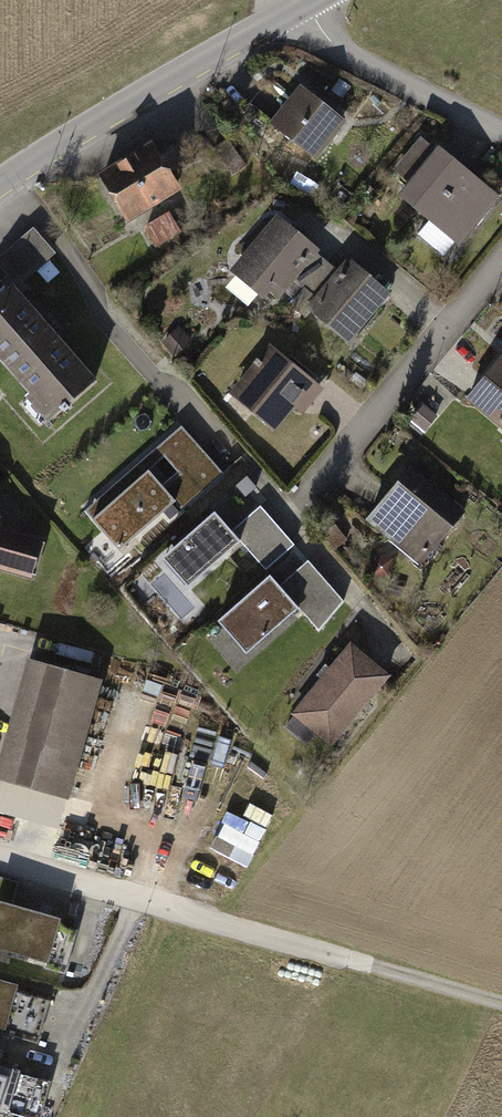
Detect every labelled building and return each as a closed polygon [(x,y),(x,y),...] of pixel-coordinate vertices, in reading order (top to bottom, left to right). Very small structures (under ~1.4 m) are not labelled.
[(303,91),(275,124),(315,156),(342,123),(303,91)] [(247,166),(228,138),(214,148),(233,176),(247,166)] [(151,147),(103,176),(129,217),(177,188),(167,172),(183,163),(173,146),(157,156),(151,147)] [(412,183),(401,197),(431,221),(419,236),(444,256),(456,241),(461,244),(498,199),(468,175),(469,173),(440,149),(429,161),(417,151),(400,172),(412,183)] [(170,215),(145,229),(155,247),(181,232),(170,215)] [(279,220),(235,271),(238,274),(235,277),(235,285),(249,297),(258,296),(267,286),(278,296),(292,279),(305,290),(328,263),(315,252),(316,250),(279,220)] [(0,260),(0,263),(18,284),(53,253),(33,231),(0,260)] [(387,293),(351,263),(342,275),(328,263),(305,290),(319,301),(312,310),(348,340),(387,293)] [(0,296),(0,356),(51,414),(50,415),(52,418),(62,409),(65,413),(69,408),(67,405),(95,381),(92,378),(91,379),(13,290),(15,289),(12,286),(0,296)] [(178,331),(165,342),(176,355),(189,344),(178,331)] [(259,368),(241,390),(257,403),(251,410),(273,428),(300,396),(307,403),(319,389),(274,351),(262,365),(257,361),(255,364),(259,368)] [(470,398),(501,425),(501,358),(470,398)] [(436,418),(423,407),(412,420),(425,431),(436,418)] [(208,455),(182,426),(159,445),(184,472),(164,489),(143,464),(128,478),(133,484),(93,520),(119,551),(175,502),(183,511),(217,480),(201,461),(208,455)] [(463,514),(410,470),(370,518),(393,537),(390,541),(420,566),(463,514)] [(245,496),(256,487),(246,476),(236,485),(245,496)] [(241,541),(215,512),(163,558),(189,587),(241,541)] [(268,524),(243,545),(266,571),(290,549),(268,524)] [(37,541),(0,529),(0,564),(28,572),(37,541)] [(286,594),(270,575),(218,621),(247,653),(299,608),(318,631),(340,605),(311,572),(286,594)] [(351,647),(297,714),(331,742),(386,675),(351,647)] [(86,679),(33,664),(1,778),(54,793),(86,679)] [(251,865),(274,817),(236,799),(213,846),(251,865)] [(0,902),(0,948),(47,962),(45,968),(64,974),(77,930),(58,924),(60,919),(0,902)] [(0,981),(0,1026),(3,1027),(1,1033),(37,1043),(50,1001),(15,990),(16,985),(0,981)] [(0,1065),(0,1111),(8,1114),(8,1112),(24,1116),(40,1116),(51,1081),(19,1072),(19,1071),(0,1065)]
